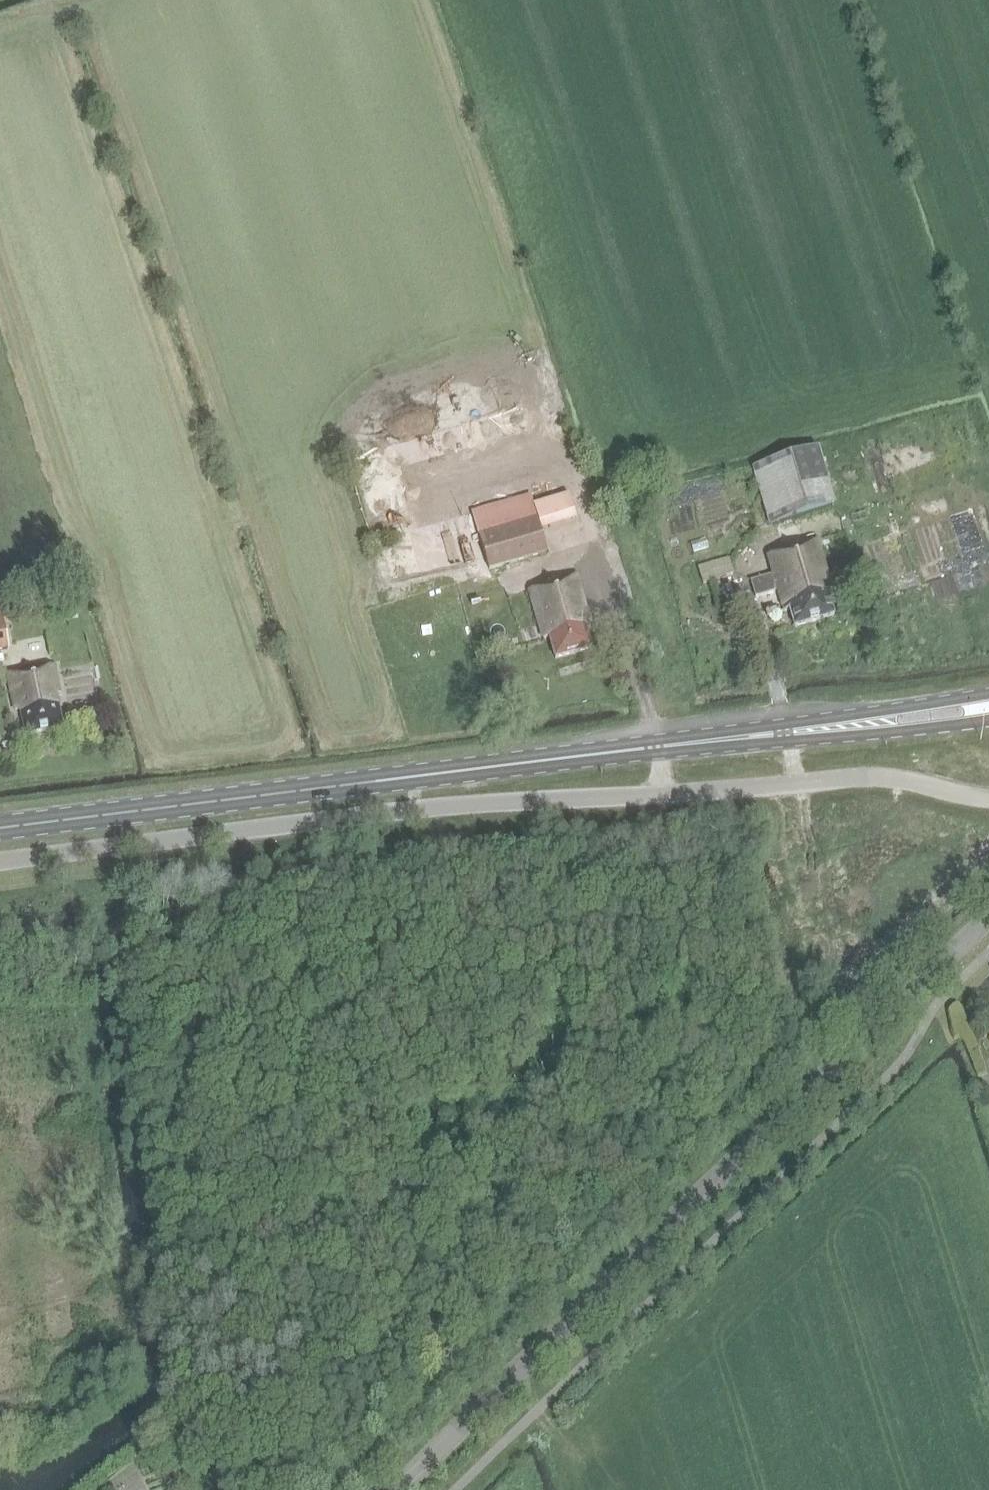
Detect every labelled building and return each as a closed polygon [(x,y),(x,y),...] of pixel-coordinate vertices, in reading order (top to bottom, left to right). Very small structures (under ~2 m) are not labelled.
[(833,504),(816,450),(753,470),(771,524),(833,504)] [(544,554),(533,515),(534,514),(530,494),(471,511),(474,521),(473,521),(488,571),(544,554)] [(817,539),(783,549),(784,553),(768,558),(773,576),(752,582),(757,598),(779,591),(785,612),(789,611),(794,628),(834,616),(828,599),(835,597),(817,539)] [(734,577),(729,561),(698,571),(703,587),(734,577)] [(575,575),(544,584),(545,588),(529,592),(544,640),(549,638),(556,659),(591,649),(585,628),(591,627),(575,575)] [(778,614),(776,608),(765,611),(768,618),(778,614)] [(39,670),(38,667),(8,673),(17,715),(22,714),(26,736),(63,728),(56,695),(61,694),(55,667),(39,670)] [(82,704),(76,705),(77,715),(84,714),(82,704)]
